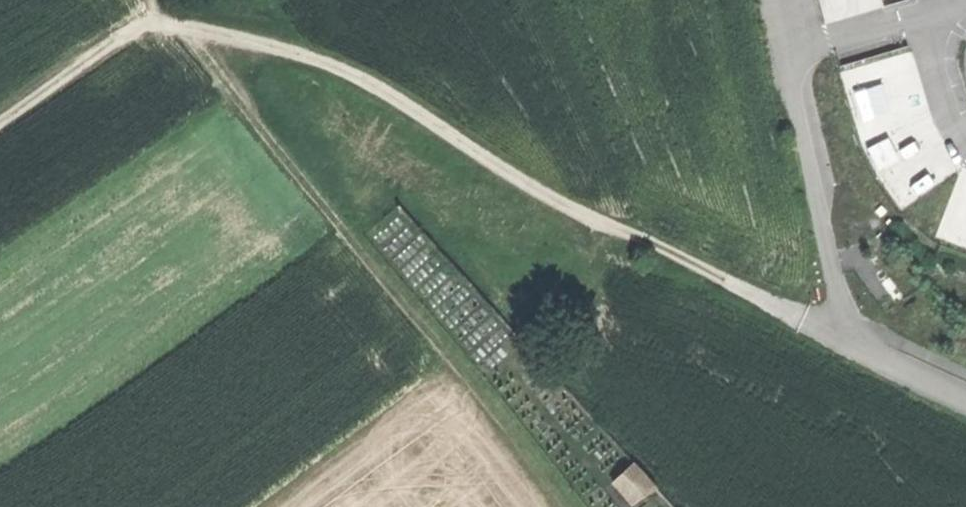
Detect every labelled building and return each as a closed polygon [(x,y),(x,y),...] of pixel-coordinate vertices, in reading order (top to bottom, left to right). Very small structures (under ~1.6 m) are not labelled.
[(889,137),(874,144),(884,163),(898,156),(889,137)] [(965,230),(965,201),(953,198),(946,226),(965,230)] [(612,485),(631,506),(652,488),(632,466),(612,485)]
